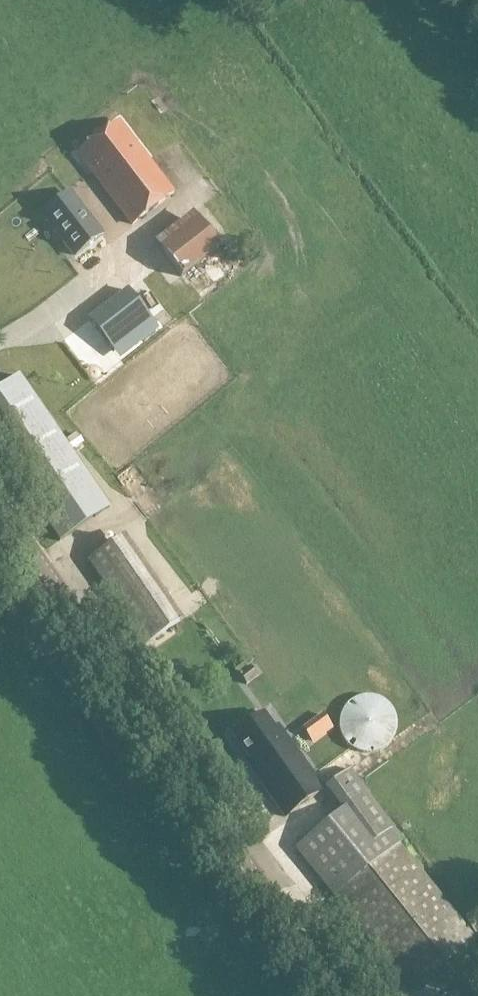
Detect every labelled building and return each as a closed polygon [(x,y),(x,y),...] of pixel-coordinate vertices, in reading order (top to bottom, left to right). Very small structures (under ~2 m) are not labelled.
[(172,195),(118,124),(77,155),(132,226),(172,195)] [(226,228),(211,209),(222,201),(215,191),(192,208),(215,237),(226,228)] [(74,200),(49,220),(78,258),(103,238),(74,200)] [(201,222),(162,251),(182,277),(220,248),(201,222)] [(112,351),(149,321),(126,291),(88,321),(112,351)] [(65,332),(70,346),(94,337),(88,323),(65,332)] [(0,386),(0,452),(61,540),(111,506),(19,373),(0,386)] [(122,538),(89,561),(146,645),(179,622),(122,538)] [(339,723),(339,725),(339,727),(339,729),(340,731),(340,734),(341,736),(342,738),(343,739),(344,741),(345,743),(348,746),(350,748),(353,750),(357,752),(359,753),(361,753),(366,754),(368,754),(372,754),(374,754),(378,753),(382,751),(384,750),(388,747),(391,744),(392,742),(393,740),(394,739),(395,737),(396,735),(397,732),(397,730),(398,728),(398,726),(398,724),(398,722),(397,720),(397,717),(396,715),(395,713),(394,711),(393,710),(392,708),(391,706),(388,703),(386,702),(382,699),(380,698),(378,697),(374,696),(370,696),(366,696),(364,696),(359,697),(357,698),(353,700),(352,701),(350,702),(348,704),(345,707),(344,709),(343,711),(342,712),(341,714),(340,716),(340,719),(339,721),(339,723)] [(275,726),(265,712),(232,736),(250,760),(246,763),(284,816),(324,788),(278,724),(275,726)] [(298,733),(309,727),(303,716),(292,723),(298,733)] [(345,807),(294,849),(412,993),(477,940),(399,842),(404,838),(348,769),(327,785),(345,807)] [(263,844),(280,862),(290,854),(272,835),(263,844)]
